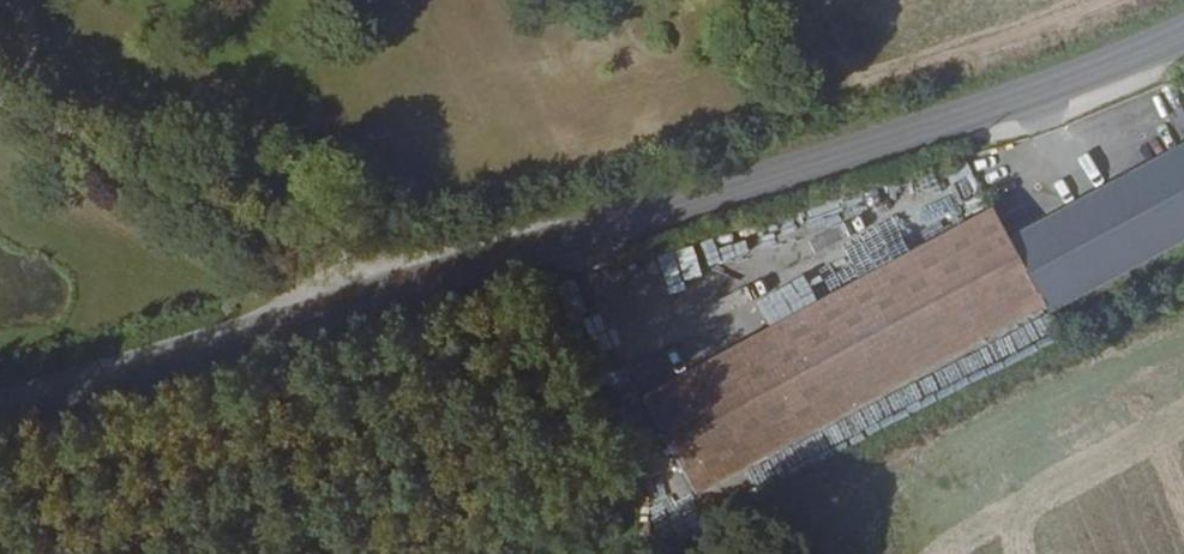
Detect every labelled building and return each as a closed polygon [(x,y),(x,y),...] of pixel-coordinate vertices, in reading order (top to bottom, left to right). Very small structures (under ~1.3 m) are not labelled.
[(1183,198),(1183,152),(1011,243),(998,218),(904,267),(927,336),(1183,198)] [(1183,237),(1183,198),(927,336),(936,363),(1045,303),(1049,311),(1183,237)] [(899,351),(927,336),(904,267),(697,375),(730,434),(733,440),(899,351)] [(747,466),(936,363),(927,336),(899,351),(733,440),(736,445),(747,466)]
